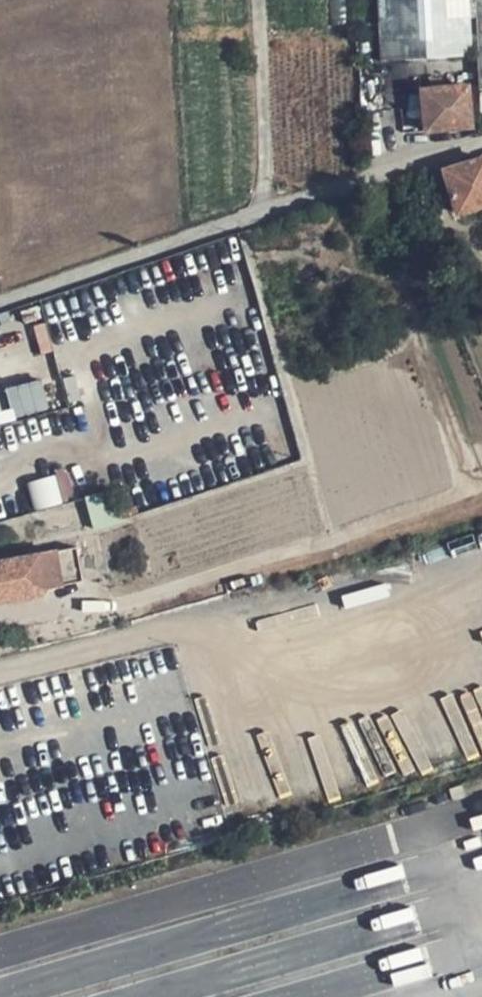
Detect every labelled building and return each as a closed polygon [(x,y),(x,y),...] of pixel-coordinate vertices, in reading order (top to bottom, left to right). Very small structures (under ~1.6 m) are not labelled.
[(477,59),(476,82),(477,98),(481,97),(481,0),(474,0),(477,59)] [(471,127),(467,86),(421,91),(425,130),(471,127)] [(442,174),(457,218),(481,210),(481,161),(442,174)] [(3,392),(0,393),(0,421),(51,406),(42,377),(2,389),(3,392)] [(29,481),(38,507),(77,494),(68,469),(29,481)] [(83,580),(100,575),(94,547),(75,551),(83,580)] [(0,569),(0,605),(39,595),(44,589),(83,580),(75,551),(0,569)]
